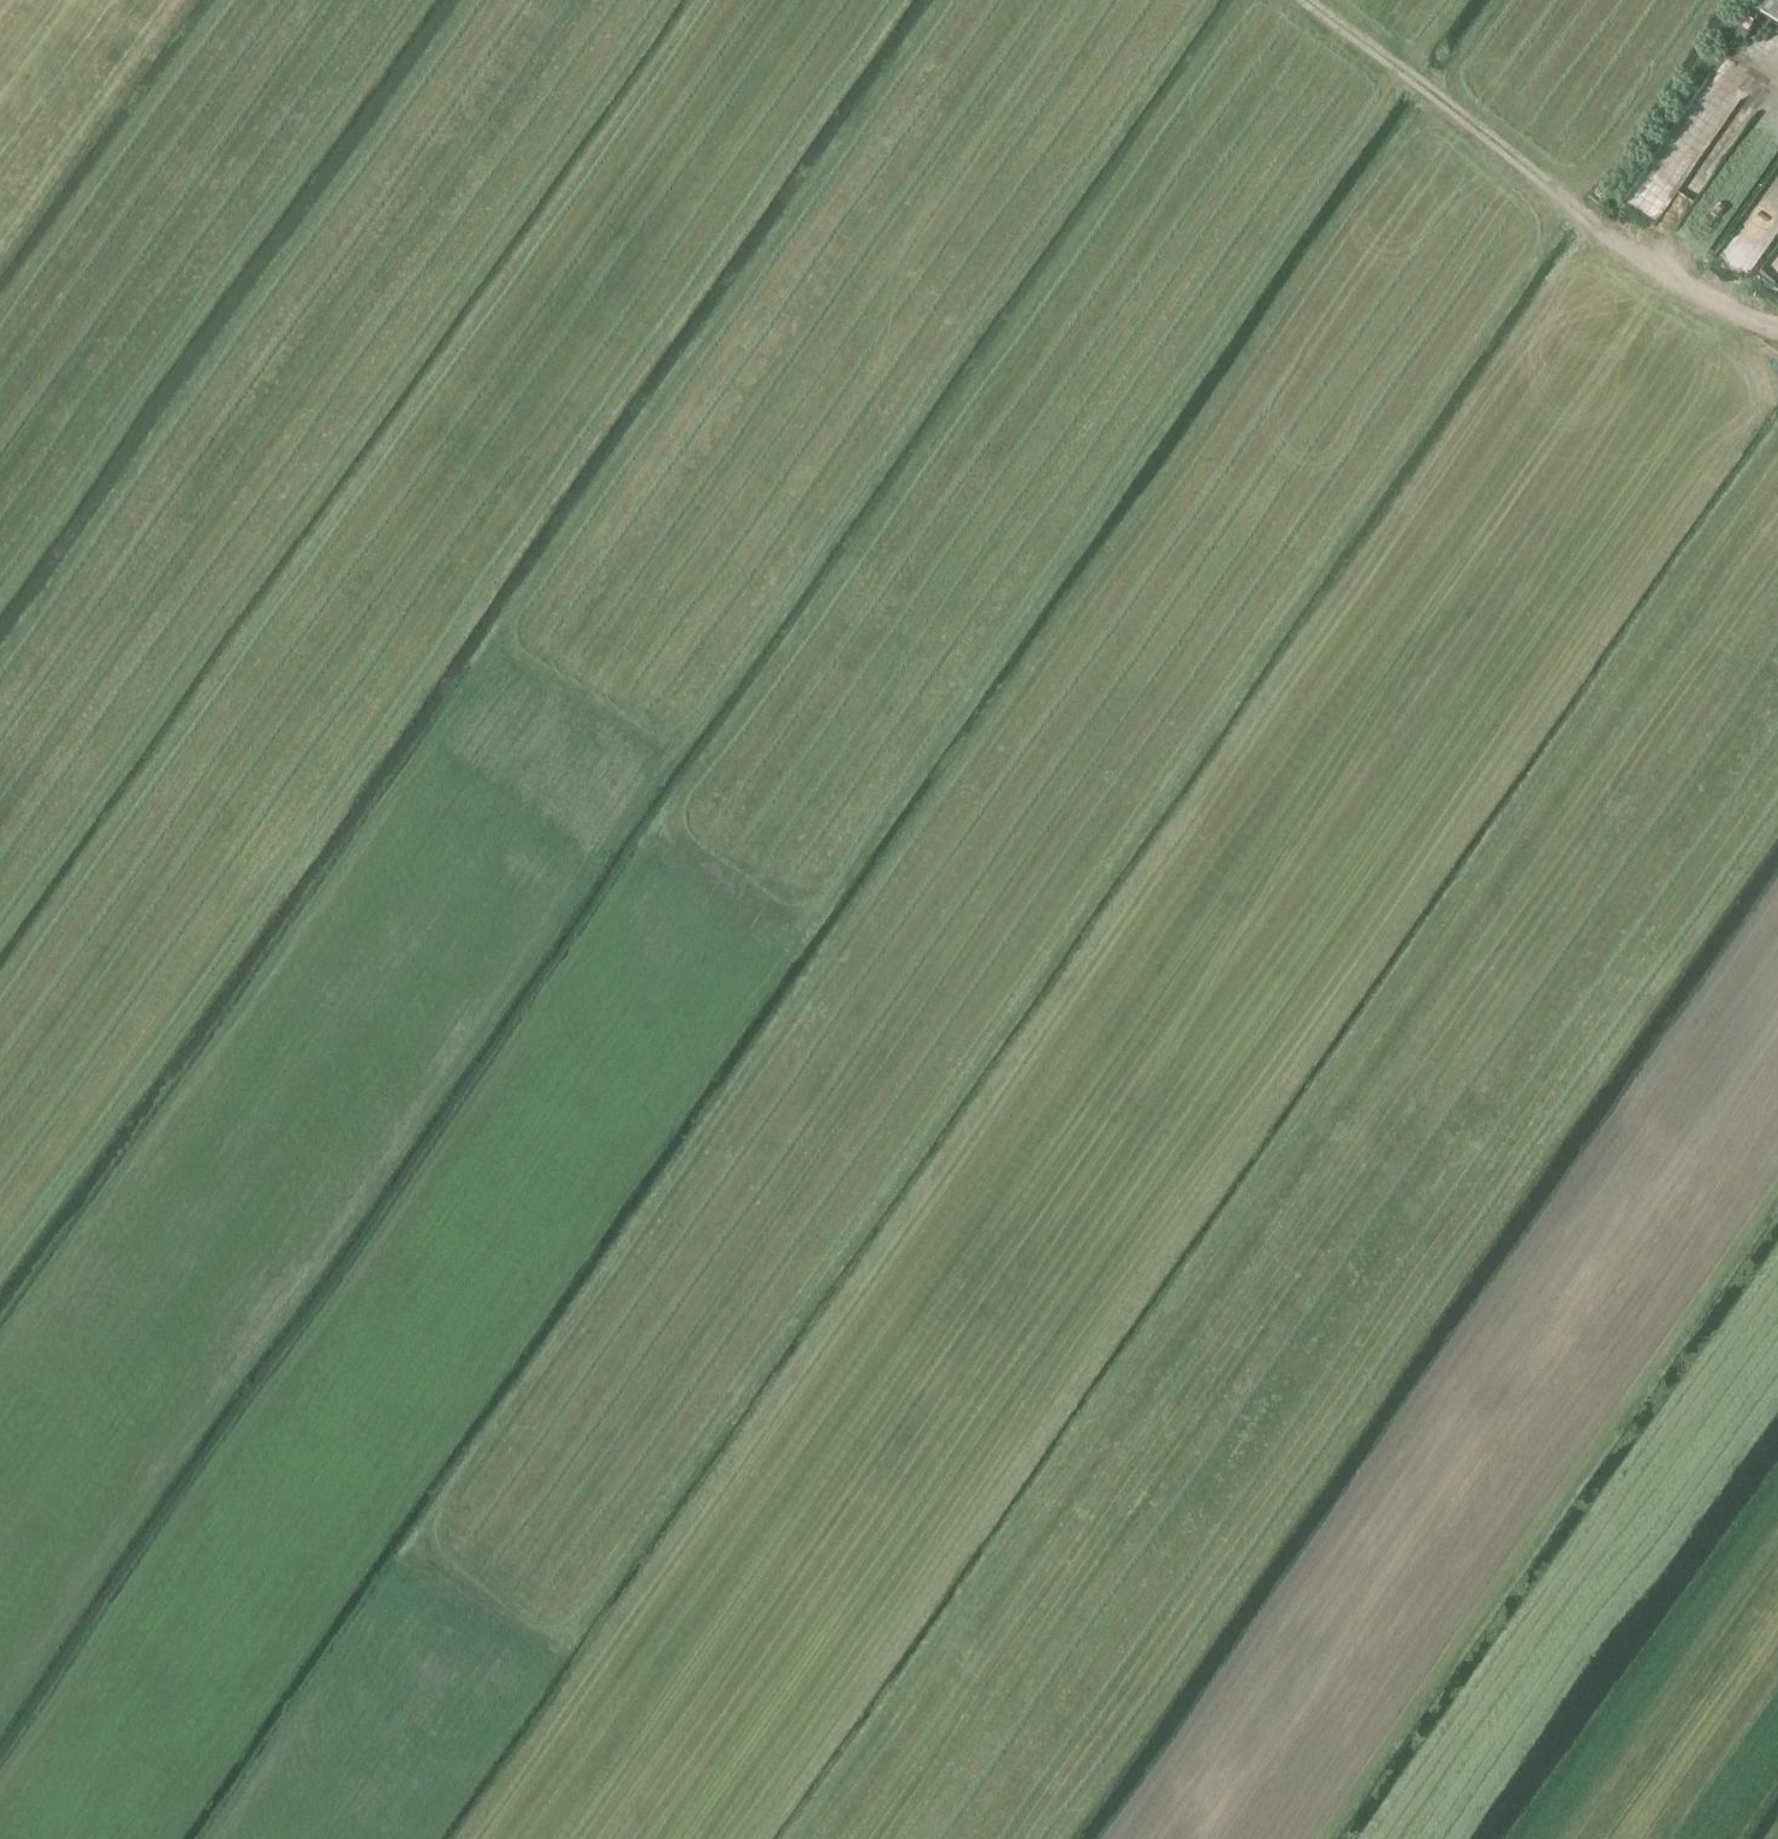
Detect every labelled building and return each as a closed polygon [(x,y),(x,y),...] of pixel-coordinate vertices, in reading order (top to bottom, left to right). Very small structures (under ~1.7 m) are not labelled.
[(1753,8),(1777,26),(1777,0),(1759,0),(1753,8)]
